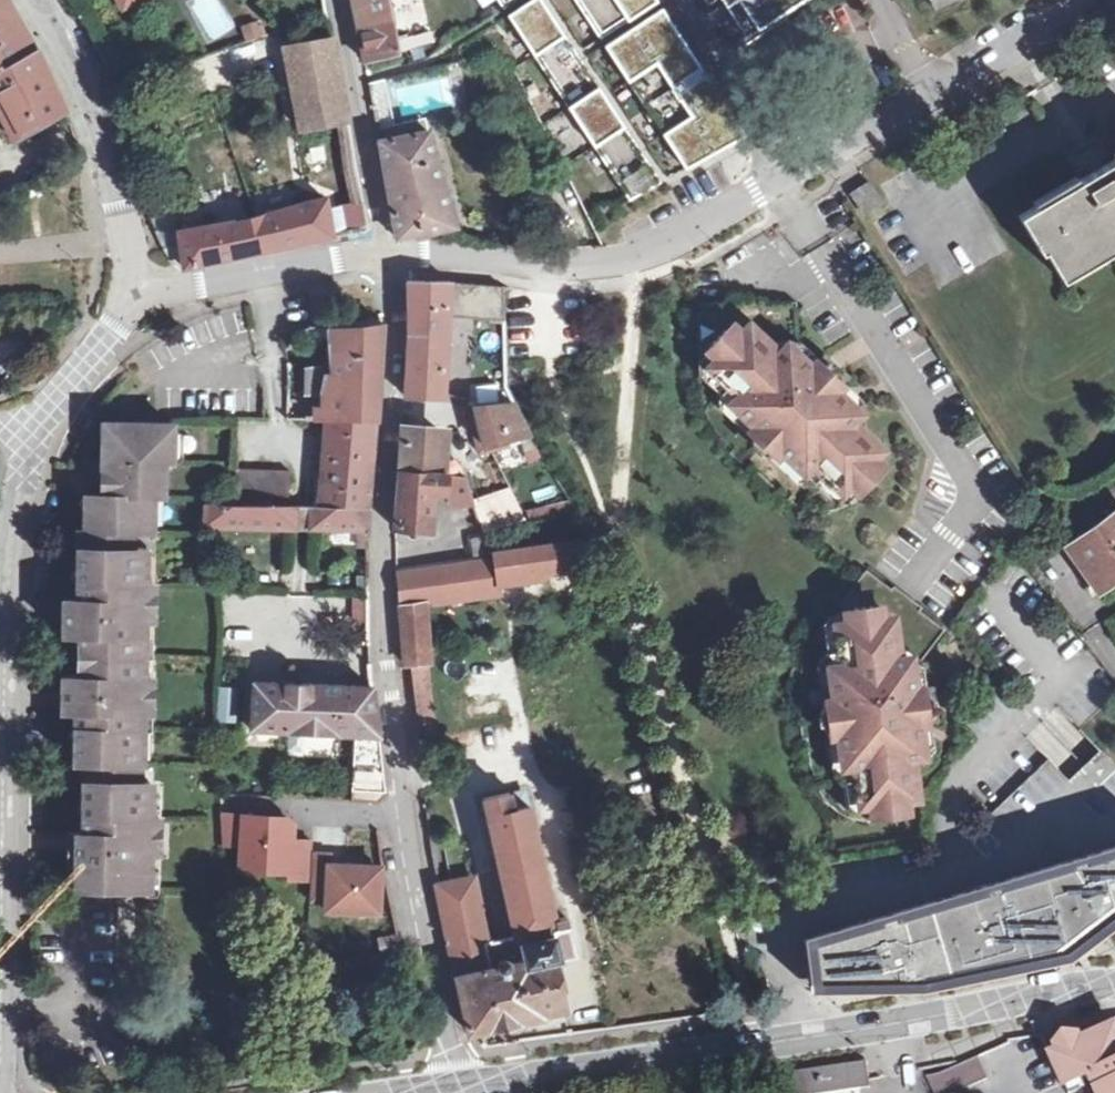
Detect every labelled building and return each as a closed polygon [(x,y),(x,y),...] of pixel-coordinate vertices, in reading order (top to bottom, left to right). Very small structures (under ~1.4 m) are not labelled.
[(37,49),(9,0),(0,0),(0,71),(37,49)] [(357,25),(395,18),(391,0),(352,0),(357,25)] [(507,13),(629,199),(660,180),(618,117),(605,97),(586,68),(543,3),(541,0),(528,0),(507,13)] [(592,25),(601,38),(655,0),(576,0),(592,25)] [(745,34),(799,0),(723,0),(727,7),(745,34)] [(661,8),(604,44),(611,55),(643,102),(678,157),(686,168),(744,133),(703,71),(661,8)] [(395,18),(357,25),(364,60),(402,53),(399,38),(395,18)] [(412,36),(399,38),(402,53),(403,57),(416,54),(412,36)] [(337,123),(350,120),(335,43),(289,52),(304,129),(337,123)] [(0,71),(0,118),(3,117),(15,139),(65,111),(45,62),(37,49),(0,71)] [(248,86),(243,49),(186,58),(192,94),(248,86)] [(370,229),(350,120),(337,123),(349,200),(340,203),(346,234),(370,229)] [(395,236),(422,233),(450,226),(455,225),(428,130),(379,140),(395,236)] [(1114,246),(1114,157),(1104,164),(1100,158),(1110,153),(1101,138),(1068,158),(1075,170),(1085,165),(1092,177),(1022,219),(1046,259),(1051,257),(1063,277),(1114,246)] [(879,202),(867,184),(851,193),(862,213),(879,202)] [(164,248),(172,264),(179,268),(334,236),(325,198),(250,217),(178,230),(180,244),(164,248)] [(1063,277),(1068,287),(1114,259),(1114,246),(1063,277)] [(447,315),(449,281),(410,280),(410,335),(406,395),(443,397),(447,315)] [(505,286),(449,281),(447,315),(505,322),(505,286)] [(860,412),(835,389),(824,390),(818,384),(812,379),(812,367),(799,355),(797,301),(698,304),(701,383),(702,383),(702,397),(704,410),(708,418),(713,427),(720,434),(723,437),(722,438),(734,449),(731,452),(755,476),(758,473),(781,494),(782,493),(790,499),(794,502),(805,507),(816,510),(829,510),(841,508),(852,503),(858,499),(864,494),(860,490),(882,466),(874,458),(882,449),(852,421),(860,412)] [(335,353),(379,357),(381,329),(373,329),(311,326),(304,331),(311,345),(332,339),(335,353)] [(379,357),(335,353),(334,365),(333,374),(341,375),(341,384),(378,386),(379,357)] [(820,359),(812,367),(812,379),(818,384),(824,390),(835,389),(843,381),(820,359)] [(376,419),(378,386),(341,384),(341,375),(333,374),(328,374),(328,366),(305,368),(305,394),(324,395),(324,409),(319,409),(319,418),(326,418),(376,419)] [(521,435),(529,432),(514,402),(472,403),(484,444),(521,435)] [(376,419),(326,418),(322,475),(321,506),(370,507),(376,419)] [(76,833),(76,871),(76,891),(152,892),(152,855),(160,855),(161,819),(152,818),(152,784),(142,783),(144,714),(152,714),(152,678),(145,677),(146,621),(153,622),(154,584),(146,584),(147,532),(155,532),(155,497),(165,497),(165,463),(173,462),(173,424),(112,423),(111,439),(105,440),(104,459),(88,459),(87,494),(82,495),(82,531),(75,531),(73,584),(80,584),(81,600),(69,601),(68,634),(86,635),(86,675),(67,676),(66,712),(80,711),(80,727),(73,727),(73,764),(83,763),(84,817),(91,818),(90,833),(76,833)] [(404,429),(400,469),(439,470),(442,431),(404,429)] [(529,432),(521,435),(528,462),(543,459),(529,432)] [(439,470),(400,469),(397,528),(430,531),(433,505),(437,505),(438,489),(445,489),(446,474),(446,471),(439,470)] [(236,470),(234,504),(290,505),(290,472),(236,470)] [(475,503),(474,499),(469,484),(453,483),(452,504),(475,503)] [(510,490),(474,499),(475,503),(482,532),(492,529),(525,521),(510,490)] [(574,508),(568,500),(526,511),(526,519),(574,508)] [(296,505),(290,505),(234,504),(205,504),(205,525),(260,526),(296,528),(296,505)] [(311,506),(296,505),(296,528),(311,529),(311,506)] [(370,507),(321,506),(313,506),(311,506),(311,529),(358,530),(357,545),(369,546),(369,541),(370,507)] [(1113,581),(1110,576),(1114,574),(1114,509),(1065,545),(1099,591),(1113,581)] [(492,529),(482,532),(470,536),(470,557),(395,567),(401,662),(405,662),(429,659),(423,605),(498,594),(498,584),(541,577),(541,569),(581,564),(577,542),(495,553),(492,529)] [(924,755),(919,721),(910,714),(909,707),(908,699),(915,690),(913,672),(945,629),(907,599),(867,569),(818,632),(820,633),(810,643),(807,649),(803,658),(801,670),(800,677),(802,688),(800,688),(802,704),(798,704),(803,738),(807,738),(811,768),(813,768),(815,781),(821,793),(829,803),(839,812),(844,815),(855,819),(868,821),(876,821),(875,815),(908,810),(906,799),(918,797),(912,756),(924,755)] [(354,622),(365,622),(365,596),(353,596),(354,622)] [(68,634),(69,601),(60,599),(59,635),(68,634)] [(66,712),(67,676),(60,676),(59,711),(66,712)] [(379,735),(372,687),(311,686),(253,683),(250,729),(379,735)] [(408,686),(414,741),(433,738),(426,684),(408,686)] [(237,722),(238,687),(218,687),(218,722),(237,722)] [(927,688),(915,690),(908,699),(909,707),(910,714),(919,721),(931,720),(927,688)] [(433,738),(414,741),(416,753),(434,751),(433,738)] [(500,880),(544,870),(528,804),(513,807),(509,792),(483,799),(500,880)] [(309,914),(385,914),(386,859),(313,859),(313,837),(297,837),(297,812),(224,811),(223,848),(239,848),(238,876),(310,876),(309,914)] [(76,871),(76,833),(69,833),(67,871),(76,871)] [(811,936),(813,945),(810,945),(815,974),(817,973),(818,984),(841,984),(841,987),(868,987),(869,983),(922,983),(1019,964),(1065,953),(1086,936),(1114,915),(1114,846),(811,936)] [(554,912),(544,870),(500,880),(514,937),(522,937),(527,962),(511,965),(505,961),(501,963),(498,968),(489,970),(471,882),(436,885),(470,1032),(540,1015),(539,1012),(562,1007),(552,960),(575,954),(567,917),(556,919),(554,912)] [(1083,1042),(1057,1053),(1053,1056),(1070,1092),(1114,1092),(1114,1028),(1083,1042)] [(1057,1053),(1083,1042),(1080,1036),(1064,1035),(1054,1047),(1057,1053)] [(927,1079),(933,1092),(956,1092),(986,1079),(976,1056),(927,1079)] [(766,1077),(768,1092),(838,1092),(869,1088),(866,1062),(766,1077)]
